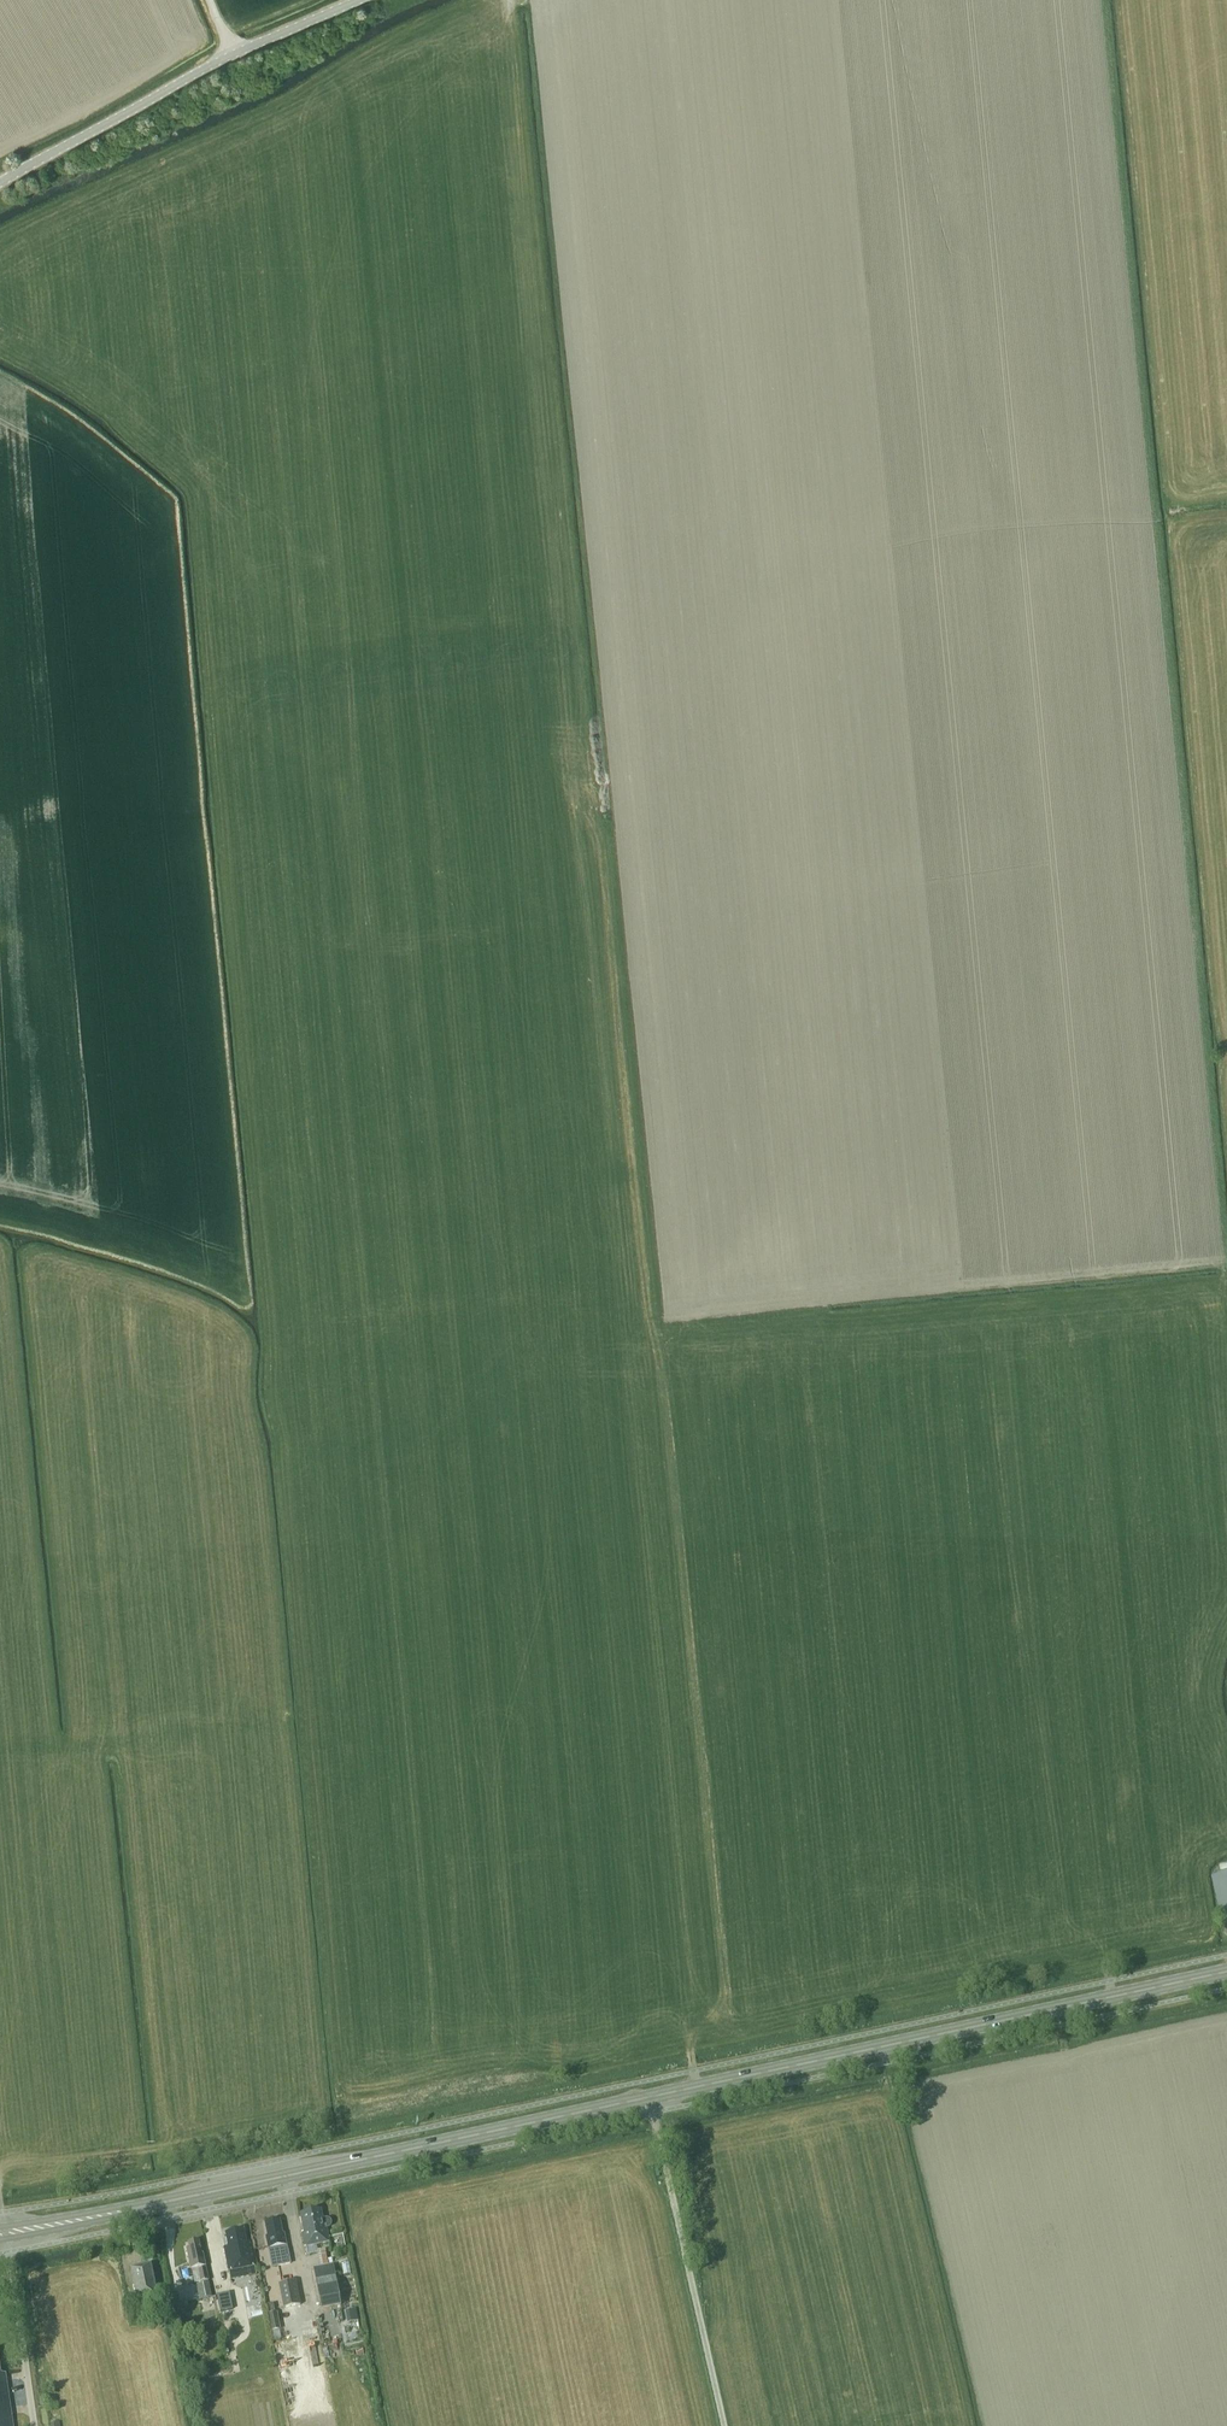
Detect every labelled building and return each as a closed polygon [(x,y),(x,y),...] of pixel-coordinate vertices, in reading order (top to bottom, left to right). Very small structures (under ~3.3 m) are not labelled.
[(1221,1917),(1226,1916),(1226,1873),(1212,1877),(1221,1917)] [(329,2241),(326,2227),(329,2227),(331,2225),(331,2223),(331,2221),(329,2220),(327,2219),(320,2220),(319,2210),(302,2213),(305,2226),(303,2226),(304,2232),(302,2232),(304,2246),(329,2241)] [(286,2246),(286,2244),(284,2233),(282,2233),(280,2220),(265,2223),(268,2235),(266,2235),(271,2267),(291,2263),(288,2246),(286,2246)] [(228,2246),(224,2247),(229,2270),(254,2265),(250,2241),(246,2242),(243,2230),(226,2233),(228,2246)] [(200,2282),(208,2280),(202,2253),(201,2253),(198,2241),(188,2244),(189,2247),(187,2248),(191,2269),(198,2268),(200,2282)] [(158,2297),(151,2264),(130,2268),(137,2301),(158,2297)] [(333,2264),(313,2268),(321,2310),(341,2306),(333,2264)] [(296,2280),(278,2284),(283,2308),(301,2304),(296,2280)] [(209,2282),(196,2285),(199,2299),(212,2296),(209,2282)] [(234,2290),(240,2313),(252,2310),(246,2287),(234,2290)] [(230,2292),(218,2294),(221,2311),(233,2309),(230,2292)] [(271,2331),(281,2329),(277,2312),(275,2313),(273,2303),(266,2305),(268,2314),(271,2331)] [(350,2321),(362,2320),(360,2308),(349,2309),(350,2321)] [(5,2373),(1,2373),(0,2370),(0,2425),(13,2425),(5,2373)] [(194,2383),(195,2392),(206,2390),(204,2381),(194,2383)]
